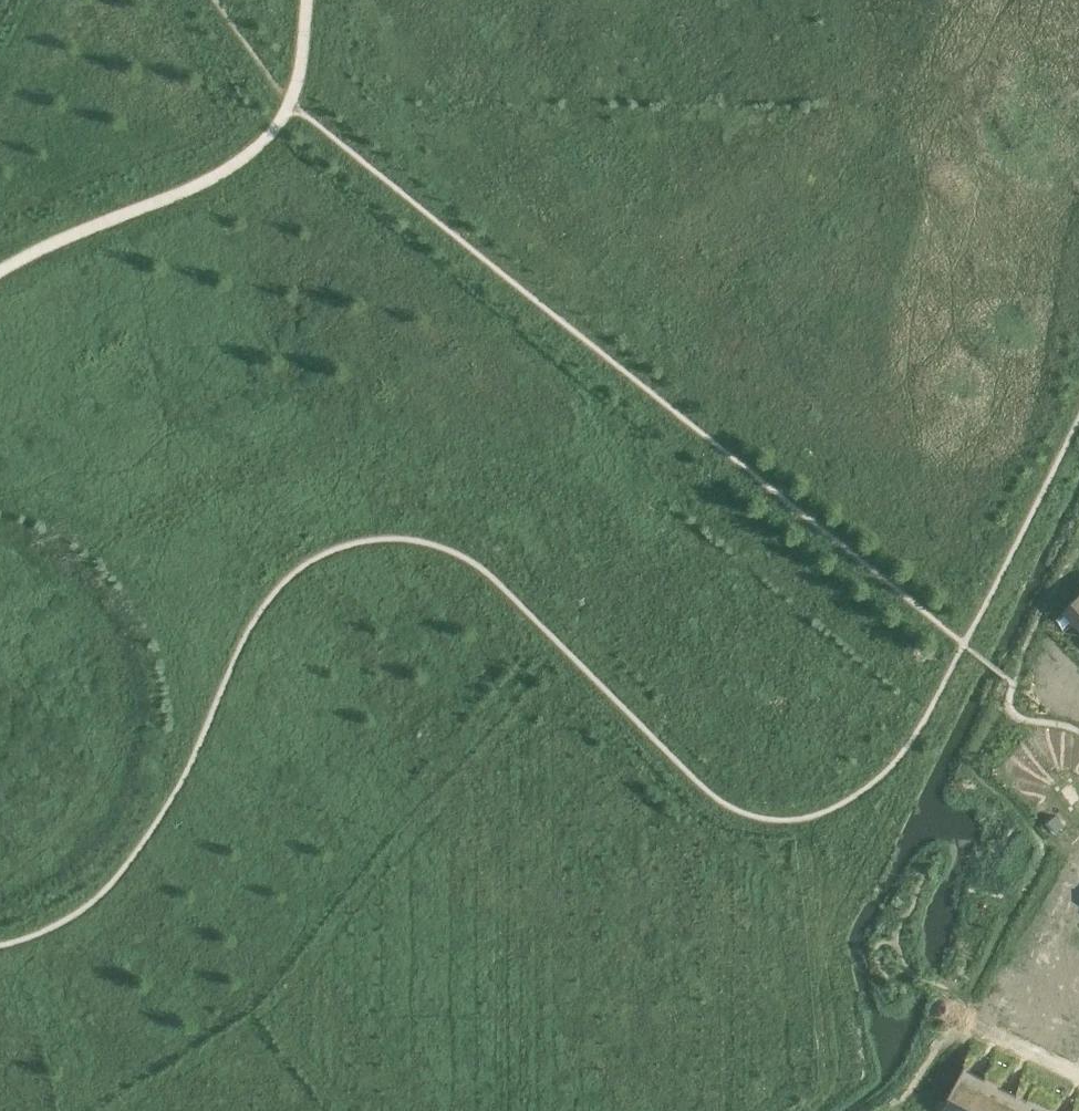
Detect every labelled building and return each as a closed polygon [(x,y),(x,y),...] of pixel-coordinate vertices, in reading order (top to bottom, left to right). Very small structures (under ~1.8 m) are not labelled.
[(1067,606),(1073,611),(1078,617),(1078,618),(1078,595),(1067,606)] [(945,1101),(952,1105),(959,1109),(964,1110),(976,1110),(991,1082),(984,1078),(977,1074),(971,1071),(964,1067),(945,1101)] [(976,1110),(1044,1110),(1045,1108),(1039,1105),(1032,1101),(1025,1098),(1018,1095),(1011,1092),(1005,1088),(998,1085),(991,1082),(976,1110)]
